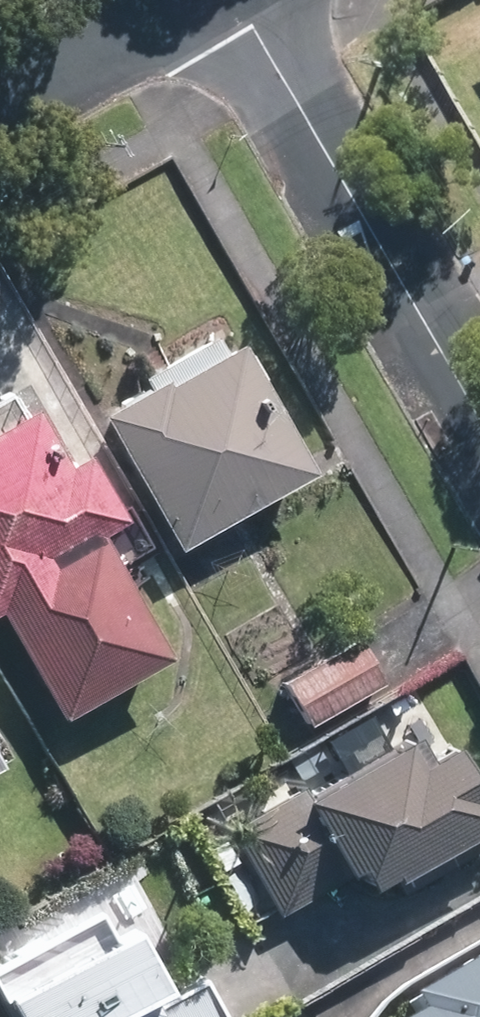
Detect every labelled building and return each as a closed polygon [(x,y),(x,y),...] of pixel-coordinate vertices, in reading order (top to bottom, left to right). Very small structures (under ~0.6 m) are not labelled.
[(169,555),(302,476),(226,346),(214,353),(205,338),(130,381),(136,392),(89,419),(169,555)] [(54,725),(159,663),(87,540),(112,526),(73,459),(54,470),(21,415),(0,428),(0,630),(54,725)] [(300,727),(376,684),(350,638),(275,683),(300,727)] [(344,878),(351,891),(377,877),(381,883),(385,880),(393,895),(479,848),(479,832),(465,806),(470,803),(438,746),(402,766),(390,744),(299,794),(297,790),(222,830),(271,918),(344,878)] [(272,790),(287,782),(278,766),(263,774),(272,790)] [(85,929),(46,951),(34,928),(0,947),(0,1016),(133,1016),(85,929)] [(410,1014),(412,1016),(479,1016),(479,974),(410,1014)]
